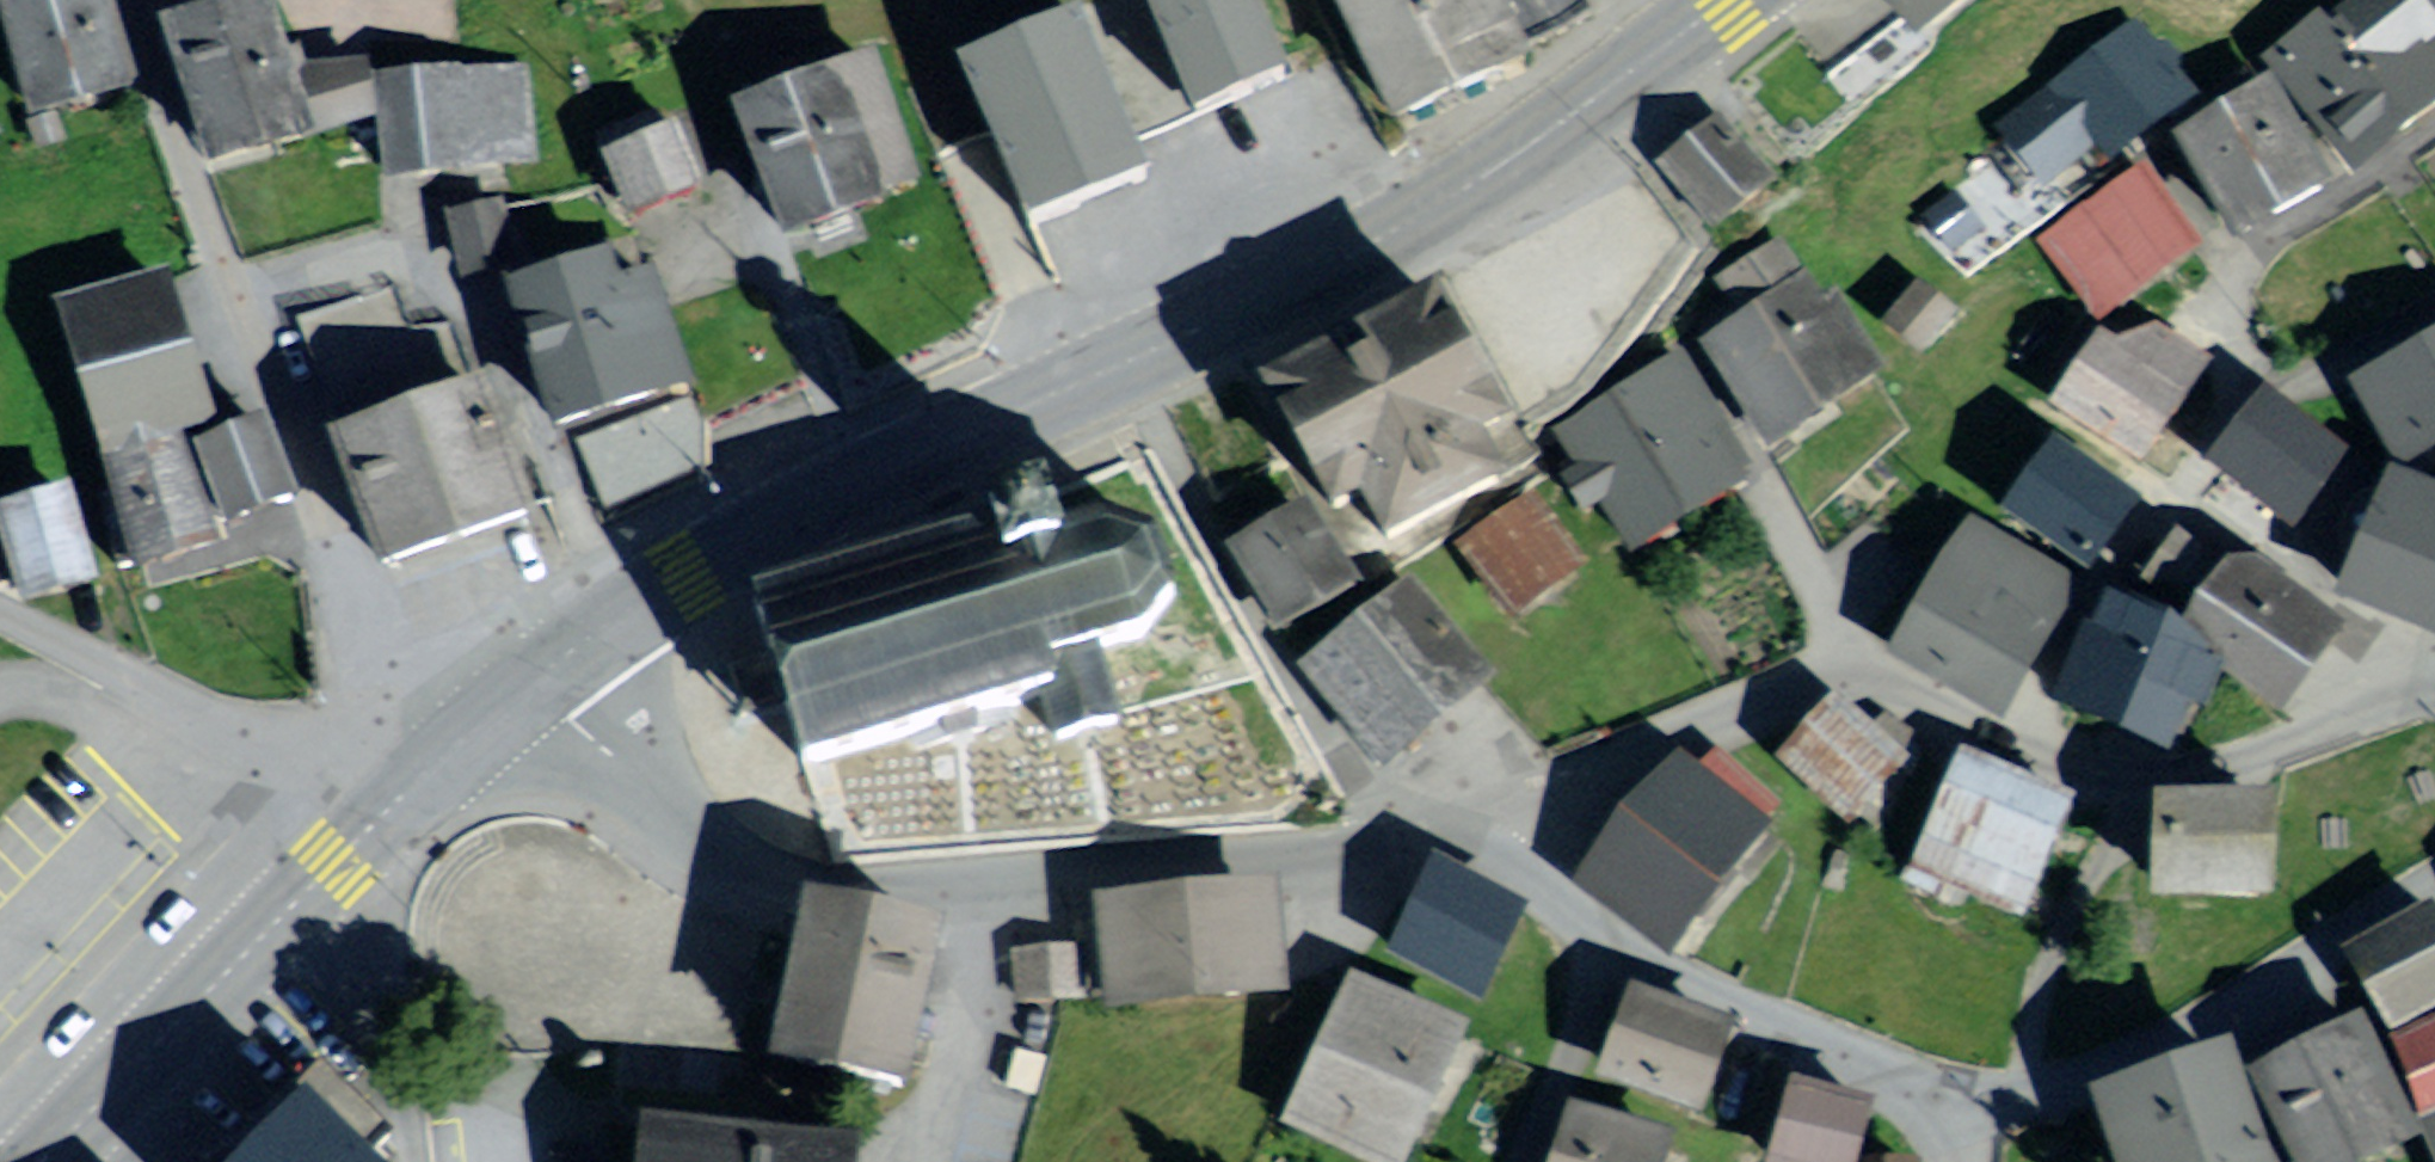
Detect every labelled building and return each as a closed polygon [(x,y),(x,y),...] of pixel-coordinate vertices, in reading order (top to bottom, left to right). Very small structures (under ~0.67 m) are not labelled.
[(40,107),(119,87),(96,0),(12,0),(40,107)] [(1200,111),(1296,74),(1267,0),(1157,0),(1200,111)] [(1394,112),(1504,61),(1519,54),(1495,0),(1342,0),(1394,112)] [(1926,29),(1963,0),(1903,0),(1926,29)] [(2278,65),(2312,109),(2358,170),(2434,112),(2434,31),(2411,0),(2364,0),(2278,65)] [(263,10),(183,36),(225,162),(304,135),(263,10)] [(1091,18),(969,68),(1035,230),(1157,180),(1091,18)] [(2186,93),(2133,20),(2003,114),(2056,187),(2186,93)] [(873,60),(745,105),(790,235),(919,190),(873,60)] [(368,71),(320,84),(334,133),(381,120),(368,71)] [(521,71),(397,82),(405,172),(529,161),(521,71)] [(2271,96),(2189,141),(2211,182),(2241,237),(2323,192),(2271,96)] [(1696,144),(1663,170),(1713,233),(1774,186),(1724,122),(1696,144)] [(694,133),(620,160),(639,211),(713,184),(694,133)] [(2195,247),(2141,174),(2055,237),(2109,310),(2170,265),(2195,247)] [(560,273),(508,292),(557,427),(685,380),(649,282),(614,295),(600,258),(560,273)] [(1815,281),(1715,340),(1732,368),(1774,439),(1875,379),(1815,281)] [(163,286),(66,315),(138,559),(205,539),(198,515),(171,425),(202,416),(169,305),(163,286)] [(1957,311),(1930,287),(1896,324),(1923,348),(1957,311)] [(398,292),(307,323),(387,560),(454,538),(516,517),(453,329),(415,342),(398,292)] [(1339,354),(1276,387),(1339,504),(1371,486),(1397,534),(1491,483),(1470,445),(1500,429),(1432,304),(1339,354)] [(2132,318),(2070,410),(2139,455),(2159,424),(2200,363),(2132,318)] [(2362,389),(2405,464),(2434,447),(2434,347),(2362,389)] [(1677,361),(1571,425),(1644,546),(1750,482),(1726,443),(1677,361)] [(2279,413),(2232,472),(2256,491),(2286,514),(2332,456),(2279,413)] [(211,449),(233,519),(293,500),(270,430),(211,449)] [(2036,486),(2018,513),(2095,563),(2131,508),(2055,458),(2036,486)] [(72,488),(3,505),(23,586),(92,568),(72,488)] [(2354,594),(2395,611),(2434,628),(2434,505),(2399,489),(2354,594)] [(1532,507),(1469,548),(1511,611),(1544,589),(1574,570),(1532,507)] [(1053,510),(759,596),(778,673),(805,762),(1036,694),(1050,742),(1085,732),(1119,722),(1095,643),(1140,630),(1170,586),(1154,537),(1109,526),(1060,535),(1053,510)] [(1273,535),(1238,554),(1278,626),(1349,586),(1310,514),(1273,535)] [(1926,603),(1899,648),(2002,709),(2069,595),(1967,534),(1926,603)] [(2283,708),(2338,632),(2243,563),(2188,640),(2283,708)] [(1404,587),(1310,663),(1387,758),(1414,737),(1481,682),(1404,587)] [(2181,633),(2106,603),(2067,702),(2171,743),(2190,696),(2198,699),(2207,702),(2220,669),(2174,651),(2181,633)] [(1899,762),(1841,709),(1787,768),(1845,821),(1876,787),(1899,762)] [(2067,801),(1991,768),(1944,876),(2020,909),(2051,839),(2067,801)] [(1761,831),(1689,775),(1598,893),(1671,949),(1720,885),(1761,831)] [(2268,806),(2172,804),(2171,846),(2170,892),(2266,895),(2268,806)] [(1243,877),(1093,891),(1104,1007),(1290,991),(1279,874),(1243,877)] [(1518,919),(1442,879),(1401,955),(1478,996),(1500,954),(1518,919)] [(942,912),(804,883),(797,916),(768,1053),(906,1082),(942,912)] [(2358,952),(2407,1038),(2433,1113),(2434,1117),(2434,909),(2358,952)] [(1075,943),(1011,948),(1015,998),(1079,993),(1075,943)] [(1368,997),(1306,1129),(1375,1161),(1398,1161),(1445,1062),(1456,1038),(1368,997)] [(1725,1035),(1641,1006),(1616,1076),(1701,1105),(1714,1067),(1725,1035)] [(2273,1073),(2313,1161),(2353,1161),(2407,1138),(2361,1033),(2273,1073)] [(2103,1103),(2125,1161),(2264,1161),(2225,1057),(2103,1103)] [(337,1082),(256,1161),(374,1161),(369,1156),(390,1136),(337,1082)] [(1800,1083),(1777,1152),(1807,1161),(1864,1161),(1881,1109),(1800,1083)] [(642,1110),(636,1161),(856,1161),(859,1134),(781,1126),(642,1110)] [(1577,1121),(1564,1161),(1659,1161),(1663,1149),(1577,1121)]
